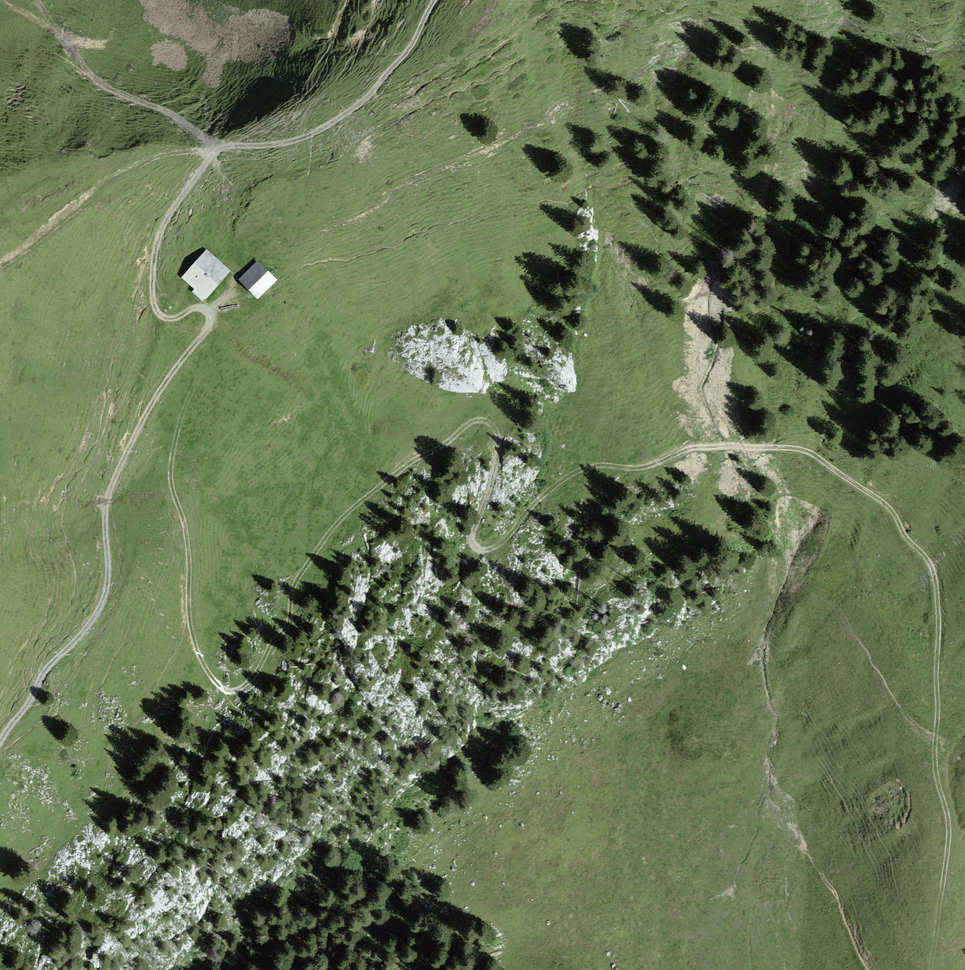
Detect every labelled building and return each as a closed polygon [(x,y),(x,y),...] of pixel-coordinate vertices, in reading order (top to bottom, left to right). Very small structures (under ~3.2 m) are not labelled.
[(203,302),(231,269),(207,248),(181,278),(193,289),(191,291),(203,302)] [(258,299),(277,278),(257,259),(238,280),(258,299)]
